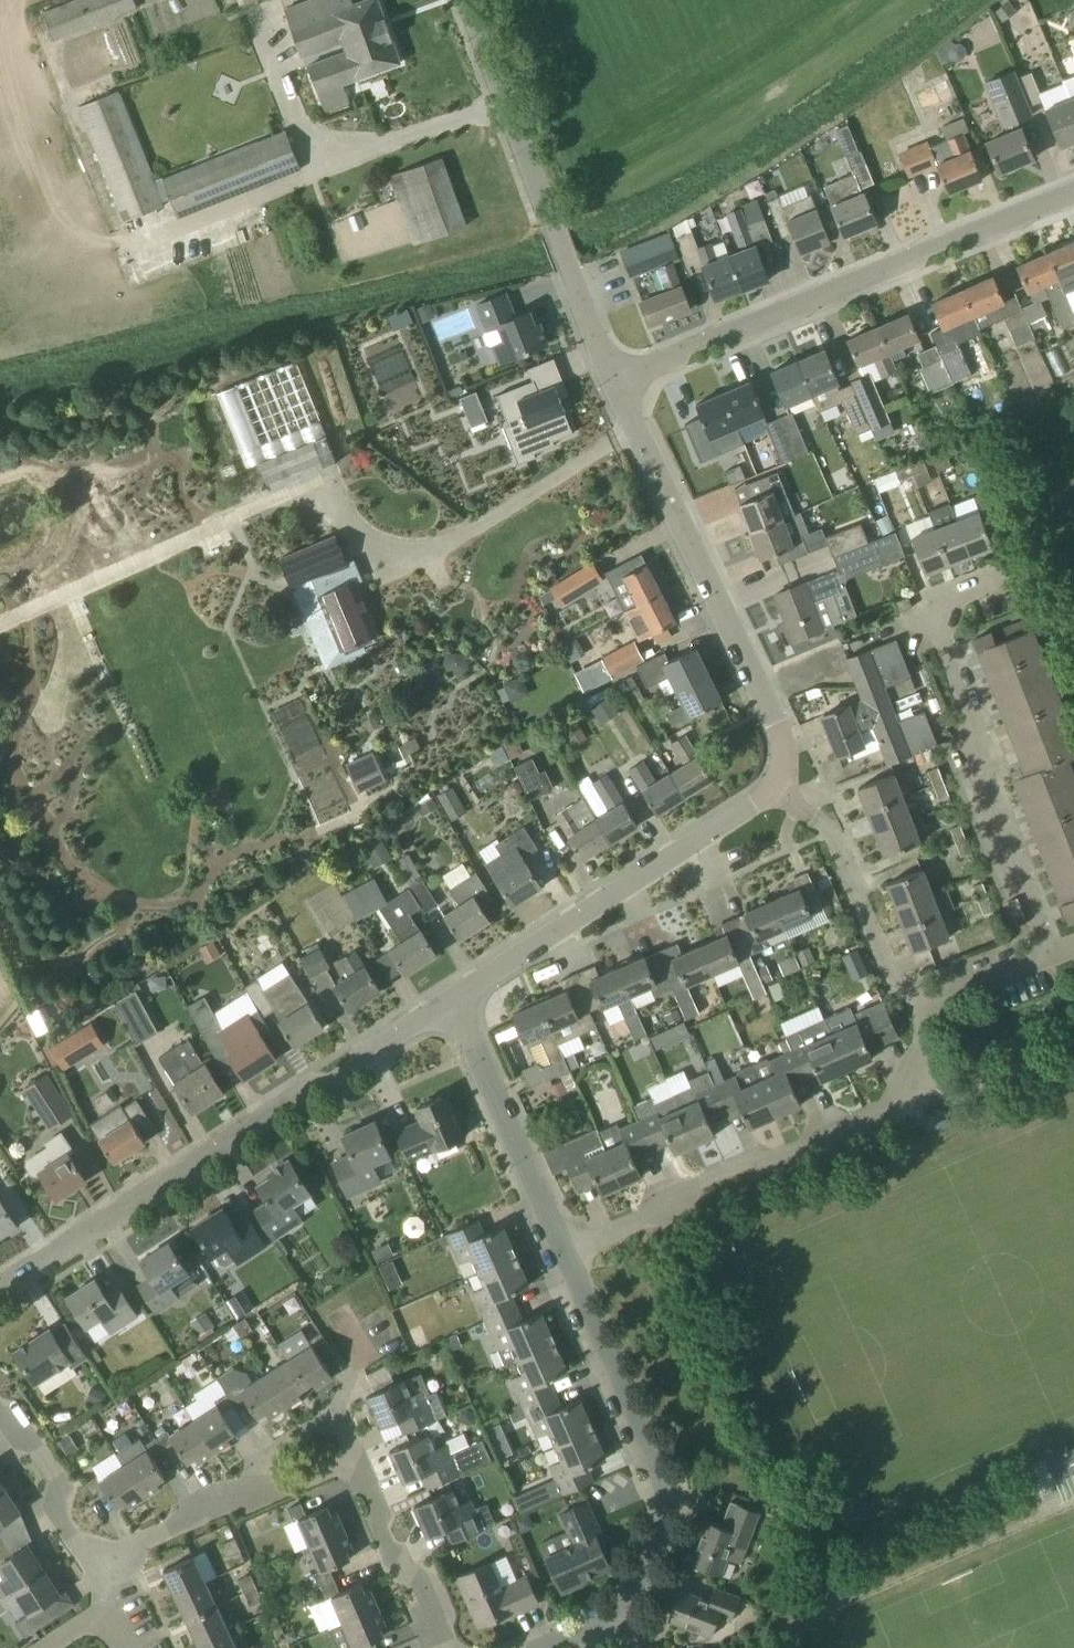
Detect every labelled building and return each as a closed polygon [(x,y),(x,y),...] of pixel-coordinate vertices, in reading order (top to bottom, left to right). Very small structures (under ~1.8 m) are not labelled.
[(138,8),(135,0),(74,0),(43,12),(55,41),(138,8)] [(352,0),(310,0),(286,9),(303,55),(331,45),(331,46),(345,41),(347,51),(309,65),(319,93),(326,111),(351,102),(344,83),(401,62),(379,0),(365,0),(354,4),(352,0)] [(995,10),(1004,21),(1017,11),(1008,0),(995,10)] [(954,47),(949,58),(951,61),(952,62),(958,64),(964,63),(966,57),(966,51),(961,47),(954,47)] [(1000,171),(1034,158),(1019,120),(1034,114),(1031,106),(1019,77),(1016,69),(987,81),(1008,134),(988,142),(1000,171)] [(1031,106),(1044,100),(1032,72),(1019,77),(1023,88),(1031,106)] [(1064,80),(1071,99),(1073,105),(1073,76),(1064,80)] [(941,82),(935,85),(942,101),(953,96),(946,80),(941,82)] [(165,205),(156,182),(120,90),(79,106),(124,221),(165,205)] [(1073,141),(1073,105),(1071,99),(1046,109),(1061,146),(1073,141)] [(971,150),(964,132),(970,130),(965,117),(926,133),(925,131),(898,142),(902,154),(901,154),(909,175),(938,163),(950,192),(983,178),(971,150)] [(848,124),(835,130),(841,143),(854,137),(848,124)] [(163,178),(163,179),(172,202),(179,218),(302,170),(286,129),(163,178)] [(845,235),(877,222),(863,188),(874,183),(866,160),(861,150),(847,156),(854,174),(825,186),(845,235)] [(416,244),(467,225),(442,156),(390,175),(416,244)] [(776,189),(765,193),(768,200),(779,196),(776,189)] [(783,205),(779,196),(768,200),(783,236),(792,233),(801,253),(831,241),(818,208),(817,208),(811,194),(783,205)] [(743,289),(769,279),(757,246),(773,240),(758,201),(741,207),(749,228),(736,233),(742,251),(730,256),(743,289)] [(699,247),(693,231),(678,237),(689,266),(702,261),(716,299),(743,289),(730,256),(718,260),(712,242),(699,247)] [(691,309),(673,261),(680,258),(670,233),(622,251),(632,277),(659,266),(668,291),(641,302),(650,324),(691,309)] [(1048,252),(1059,278),(1065,290),(1073,286),(1073,241),(1048,252)] [(1059,278),(1048,252),(1018,265),(1029,291),(1045,284),(1064,328),(1073,323),(1073,311),(1065,290),(1059,278)] [(1005,302),(994,276),(964,289),(981,328),(1006,318),(1018,346),(1036,338),(1029,323),(1017,296),(1005,302)] [(954,383),(973,374),(959,342),(974,335),(973,332),(981,328),(964,289),(934,302),(945,328),(933,333),(954,383)] [(516,317),(506,293),(478,304),(489,331),(483,336),(487,345),(494,345),(501,362),(549,343),(540,323),(535,325),(530,311),(516,317)] [(1017,296),(1029,323),(1046,316),(1048,315),(1042,299),(1023,308),(1018,296),(1017,296)] [(430,301),(417,306),(422,320),(435,315),(430,301)] [(879,326),(890,351),(904,345),(920,338),(909,313),(879,326)] [(402,319),(298,361),(220,393),(249,467),(259,462),(270,490),(337,462),(326,435),(432,392),(402,319)] [(890,351),(879,326),(849,339),(860,365),(874,358),(883,378),(899,371),(895,361),(890,351)] [(932,393),(954,383),(933,333),(932,333),(937,345),(919,353),(925,367),(921,368),(932,393)] [(840,389),(837,383),(840,382),(826,349),(799,360),(813,394),(814,394),(821,411),(844,401),(858,433),(872,427),(853,383),(840,389)] [(786,405),(813,394),(799,360),(772,372),(786,405)] [(528,369),(504,376),(507,387),(531,380),(528,369)] [(877,428),(891,422),(870,374),(852,381),(853,383),(872,427),(873,430),(877,428)] [(738,426),(765,414),(751,381),(724,392),(738,426)] [(462,382),(449,388),(452,395),(465,390),(462,382)] [(477,390),(461,396),(468,414),(484,408),(477,390)] [(711,438),(738,426),(724,392),(697,404),(711,438)] [(549,411),(544,400),(504,418),(519,452),(530,447),(539,467),(522,474),(530,491),(546,483),(544,479),(564,470),(562,466),(583,457),(560,406),(549,411)] [(796,457),(809,451),(792,412),(779,418),(796,457)] [(951,414),(947,424),(963,430),(967,421),(951,414)] [(783,463),(796,457),(779,418),(766,423),(783,463)] [(872,427),(858,433),(861,441),(875,435),(873,430),(872,427)] [(939,471),(951,466),(953,465),(949,456),(935,461),(939,471)] [(910,464),(914,474),(928,468),(924,458),(910,464)] [(900,480),(914,474),(910,464),(896,470),(900,480)] [(731,485),(746,478),(741,465),(725,471),(731,485)] [(778,472),(762,478),(767,493),(741,503),(751,531),(794,515),(786,494),(780,476),(778,472)] [(971,556),(994,547),(980,511),(958,520),(971,556)] [(794,515),(751,531),(762,559),(778,553),(782,563),(809,553),(802,535),(810,533),(802,512),(794,515)] [(887,515),(876,520),(882,533),(893,528),(887,515)] [(949,564),(971,556),(958,520),(935,529),(949,564)] [(861,523),(826,537),(829,545),(834,556),(869,542),(862,524),(861,523)] [(949,564),(935,529),(912,537),(926,573),(949,564)] [(869,542),(834,556),(839,570),(879,553),(884,564),(906,555),(896,531),(896,532),(877,539),(875,540),(869,542)] [(322,608),(341,650),(377,634),(376,632),(355,582),(362,579),(354,561),(347,564),(336,536),(283,557),(286,563),(308,615),(322,608)] [(626,611),(639,604),(662,592),(647,563),(642,554),(606,572),(626,611)] [(562,605),(604,580),(594,563),(552,588),(562,605)] [(858,616),(846,584),(839,570),(835,571),(806,583),(806,582),(776,594),(794,641),(824,629),(858,616)] [(673,636),(668,626),(677,621),(662,592),(639,604),(626,611),(625,612),(640,641),(654,633),(659,643),(673,636)] [(899,612),(913,607),(909,596),(895,602),(899,612)] [(993,666),(1040,647),(1033,629),(1046,624),(1042,614),(974,639),(978,651),(986,648),(993,666)] [(577,638),(563,646),(572,662),(586,654),(577,638)] [(869,713),(892,704),(885,687),(896,683),(912,677),(897,639),(847,657),(864,700),(869,713)] [(612,677),(645,660),(635,642),(603,659),(606,664),(612,677)] [(1003,694),(1051,675),(1040,647),(993,666),(1003,694)] [(678,690),(709,674),(696,648),(670,661),(666,652),(638,666),(647,685),(670,674),(678,690)] [(673,725),(722,700),(709,674),(678,690),(685,705),(667,714),(673,725)] [(1014,722),(1062,703),(1051,675),(1003,694),(1014,722)] [(912,677),(896,683),(901,697),(917,690),(912,677)] [(607,692),(590,702),(601,720),(618,710),(607,692)] [(879,740),(869,713),(864,700),(823,715),(839,755),(879,740)] [(1025,750),(1073,731),(1062,703),(1014,722),(1025,750)] [(898,721),(892,704),(869,713),(879,740),(889,764),(939,745),(925,711),(898,721)] [(374,713),(364,718),(369,729),(379,725),(374,713)] [(1072,764),(1070,758),(1073,756),(1073,734),(1073,731),(1025,750),(1033,771),(1021,775),(1024,783),(1072,764)] [(416,735),(402,741),(406,752),(421,746),(416,735)] [(685,796),(713,779),(685,735),(672,743),(685,764),(671,773),(685,796)] [(516,737),(503,744),(511,758),(524,752),(516,737)] [(503,745),(489,751),(496,765),(510,759),(503,745)] [(929,750),(915,756),(919,764),(932,758),(929,750)] [(371,787),(387,779),(374,752),(358,760),(371,787)] [(540,773),(533,758),(516,766),(531,799),(549,791),(540,773)] [(657,782),(643,761),(630,769),(657,813),(685,796),(671,773),(657,782)] [(1073,795),(1073,769),(1072,764),(1024,783),(1035,811),(1073,795)] [(944,780),(939,767),(929,771),(929,772),(921,776),(926,787),(934,784),(944,780)] [(611,842),(639,825),(607,774),(594,782),(611,810),(597,819),(611,842)] [(868,810),(904,797),(895,774),(859,787),(868,810)] [(939,799),(949,795),(944,780),(934,784),(939,799)] [(452,785),(437,794),(444,807),(460,798),(452,785)] [(433,795),(418,804),(422,812),(424,814),(439,805),(433,795)] [(1073,828),(1073,795),(1035,811),(1045,839),(1073,828)] [(583,859),(611,842),(597,819),(584,797),(556,815),(583,859)] [(877,833),(913,819),(904,797),(868,810),(877,833)] [(416,802),(395,814),(402,825),(422,812),(418,804),(416,802)] [(886,856),(921,842),(913,819),(877,833),(886,856)] [(956,843),(966,839),(961,825),(951,829),(956,843)] [(525,862),(523,859),(539,849),(524,826),(509,837),(496,845),(502,855),(487,864),(498,880),(513,904),(542,886),(526,862),(525,862)] [(1073,860),(1073,828),(1045,839),(1056,867),(1073,860)] [(361,842),(372,862),(390,851),(379,831),(361,842)] [(962,856),(972,852),(966,839),(956,843),(962,856)] [(410,854),(398,861),(412,886),(409,887),(410,888),(422,907),(426,912),(439,905),(423,880),(410,854)] [(1073,892),(1073,860),(1056,867),(1067,895),(1073,892)] [(897,906),(933,892),(924,869),(888,883),(897,906)] [(476,872),(471,875),(451,888),(449,889),(460,906),(445,916),(460,939),(490,919),(476,897),(488,889),(476,872)] [(799,889),(773,900),(786,930),(787,930),(810,919),(809,917),(812,916),(811,914),(824,908),(808,872),(794,878),(799,889)] [(375,878),(345,894),(358,919),(379,907),(388,902),(375,878)] [(979,900),(989,896),(983,882),(973,886),(979,900)] [(411,914),(422,907),(410,888),(388,902),(379,907),(402,943),(391,950),(406,973),(437,954),(422,930),(422,931),(411,914)] [(905,928),(941,914),(933,892),(897,906),(905,928)] [(1067,895),(1069,899),(1061,902),(1069,922),(1073,920),(1073,892),(1067,895)] [(984,914),(994,910),(989,896),(979,900),(984,914)] [(751,955),(751,954),(769,947),(766,940),(786,930),(773,900),(747,912),(749,917),(737,922),(736,918),(735,918),(751,955)] [(914,951),(950,937),(941,914),(905,928),(914,951)] [(751,955),(735,918),(722,924),(726,935),(701,946),(713,974),(739,962),(753,993),(755,998),(768,993),(764,984),(753,961),(754,961),(751,954),(751,955)] [(209,943),(199,948),(208,963),(218,957),(221,955),(213,941),(209,943)] [(713,974),(701,946),(675,957),(671,946),(657,952),(673,989),(673,988),(690,1027),(704,1021),(701,1013),(700,1013),(688,985),(713,974)] [(858,946),(847,951),(858,977),(870,972),(858,946)] [(311,976),(331,966),(320,947),(308,953),(301,957),(311,976)] [(809,947),(796,952),(802,967),(815,961),(809,947)] [(365,967),(354,950),(340,960),(350,977),(335,986),(350,1009),(381,990),(366,967),(365,967)] [(673,989),(657,952),(657,953),(659,957),(647,961),(645,956),(618,968),(630,996),(651,987),(655,997),(673,989)] [(766,965),(757,969),(764,984),(774,979),(767,965),(766,965)] [(630,996),(618,968),(593,979),(588,969),(575,974),(590,1011),(602,1005),(603,1007),(618,1001),(625,1017),(637,1012),(630,996)] [(310,1003),(299,986),(290,973),(265,990),(258,979),(246,987),(259,1009),(263,1017),(275,1010),(282,1021),(279,1023),(294,1046),(325,1026),(310,1003)] [(539,999),(559,1044),(564,1057),(574,1053),(584,1049),(579,1035),(597,1027),(590,1011),(575,974),(561,980),(565,991),(542,1001),(540,999),(539,999)] [(780,980),(767,985),(773,1000),(786,995),(780,980)] [(131,994),(136,991),(141,988),(139,983),(128,989),(131,994)] [(137,1044),(159,1032),(136,991),(131,994),(114,1003),(137,1044)] [(226,1072),(227,1071),(204,1031),(221,1021),(206,996),(188,1006),(226,1072)] [(559,1044),(539,999),(538,1000),(539,1002),(527,1008),(526,1006),(522,1006),(519,1007),(516,1010),(517,1012),(514,1014),(528,1047),(542,1041),(552,1063),(544,1067),(539,1064),(524,1070),(531,1087),(570,1070),(564,1057),(559,1044)] [(880,1039),(898,1031),(884,1000),(846,1017),(842,1009),(823,1017),(849,1069),(874,1057),(865,1038),(877,1033),(880,1039)] [(819,1005),(780,1023),(786,1036),(793,1051),(801,1066),(813,1061),(822,1081),(849,1069),(823,1017),(819,1005)] [(677,1007),(665,1013),(669,1022),(681,1016),(677,1007)] [(263,1017),(259,1009),(249,1016),(248,1015),(221,1033),(234,1052),(230,1055),(245,1078),(276,1057),(262,1036),(270,1030),(262,1018),(263,1017)] [(637,1012),(625,1017),(635,1040),(648,1034),(637,1012)] [(92,1023),(51,1047),(64,1070),(105,1045),(92,1023)] [(662,1030),(650,1035),(656,1048),(668,1043),(662,1030)] [(786,1036),(779,1039),(785,1054),(793,1051),(786,1036)] [(205,1066),(195,1050),(189,1040),(183,1045),(189,1054),(166,1069),(193,1111),(223,1092),(206,1065),(205,1066)] [(771,1060),(777,1072),(759,1080),(776,1116),(802,1105),(791,1080),(804,1075),(801,1066),(793,1051),(785,1054),(771,1060)] [(574,1053),(564,1057),(570,1070),(580,1066),(574,1053)] [(716,1056),(705,1061),(709,1071),(711,1075),(719,1072),(722,1070),(716,1056)] [(737,1076),(723,1082),(715,1085),(727,1112),(731,1111),(730,1108),(739,1104),(750,1128),(776,1116),(759,1080),(753,1066),(739,1072),(737,1076)] [(696,1144),(718,1134),(712,1119),(727,1112),(715,1085),(709,1071),(690,1080),(692,1086),(674,1094),(696,1144)] [(51,1128),(73,1114),(47,1075),(26,1089),(51,1128)] [(565,1080),(553,1085),(558,1097),(570,1092),(568,1088),(565,1080)] [(696,1144),(674,1094),(654,1103),(652,1098),(634,1106),(640,1120),(653,1152),(654,1152),(652,1147),(669,1139),(676,1153),(696,1144)] [(409,1161),(444,1146),(464,1137),(446,1095),(417,1108),(423,1121),(396,1133),(409,1161)] [(114,1162),(146,1142),(122,1104),(91,1124),(100,1139),(114,1162)] [(620,1129),(625,1140),(606,1149),(622,1185),(643,1176),(634,1156),(651,1148),(653,1152),(640,1120),(620,1129)] [(348,1196),(381,1181),(373,1162),(391,1155),(376,1121),(344,1135),(352,1155),(334,1163),(348,1196)] [(599,1132),(598,1129),(565,1143),(572,1159),(566,1162),(578,1189),(596,1181),(602,1194),(622,1185),(606,1149),(599,1132)] [(69,1153),(60,1139),(49,1147),(50,1148),(29,1161),(27,1165),(32,1172),(37,1174),(41,1173),(58,1199),(87,1180),(69,1152),(69,1153)] [(273,1239),(303,1220),(292,1204),(311,1192),(290,1160),(270,1173),(272,1177),(259,1185),(270,1202),(255,1212),(273,1239)] [(18,1225),(0,1198),(0,1237),(18,1225)] [(234,1224),(224,1208),(194,1227),(213,1256),(214,1255),(229,1246),(239,1263),(266,1245),(247,1216),(234,1224)] [(480,1236),(474,1223),(480,1221),(479,1220),(447,1234),(460,1263),(473,1257),(479,1272),(517,1255),(504,1226),(480,1236)] [(156,1311),(179,1297),(177,1294),(195,1282),(189,1272),(169,1242),(142,1260),(153,1277),(140,1285),(156,1311)] [(389,1242),(373,1250),(378,1262),(395,1255),(389,1242)] [(486,1321),(512,1309),(506,1295),(530,1285),(517,1255),(479,1272),(486,1286),(473,1292),(486,1321)] [(393,1260),(379,1266),(384,1279),(399,1272),(393,1260)] [(108,1297),(96,1279),(68,1297),(87,1326),(102,1317),(111,1332),(138,1315),(118,1285),(117,1286),(120,1290),(108,1297)] [(243,1290),(226,1301),(238,1319),(255,1308),(243,1290)] [(518,1323),(512,1309),(486,1321),(490,1331),(499,1350),(511,1344),(518,1359),(555,1342),(542,1313),(518,1323)] [(206,1312),(192,1321),(201,1335),(215,1326),(206,1312)] [(246,1318),(240,1322),(234,1325),(241,1337),(253,1329),(246,1318)] [(88,1356),(67,1324),(53,1333),(50,1329),(16,1351),(36,1383),(38,1381),(46,1393),(77,1373),(73,1366),(88,1356)] [(317,1387),(333,1377),(317,1352),(329,1344),(321,1332),(309,1340),(312,1345),(290,1359),(307,1386),(313,1382),(317,1387)] [(458,1333),(445,1339),(450,1350),(462,1345),(458,1333)] [(88,1339),(80,1344),(88,1356),(96,1351),(88,1339)] [(524,1408),(550,1396),(544,1382),(568,1371),(555,1342),(518,1359),(524,1373),(512,1379),(522,1403),(524,1408)] [(96,1351),(88,1356),(94,1365),(102,1359),(96,1351)] [(286,1407),(302,1397),(299,1391),(307,1386),(290,1359),(265,1375),(286,1407)] [(388,1365),(367,1374),(371,1383),(392,1374),(388,1365)] [(242,1390),(239,1385),(227,1393),(235,1405),(246,1397),(258,1417),(266,1412),(270,1417),(286,1407),(265,1375),(264,1375),(251,1384),(242,1390)] [(412,1396),(405,1380),(367,1397),(380,1427),(403,1417),(410,1431),(448,1415),(437,1391),(426,1396),(423,1391),(412,1396)] [(215,1452),(231,1442),(228,1437),(236,1432),(223,1412),(235,1405),(227,1393),(220,1383),(209,1390),(218,1405),(195,1420),(215,1452)] [(92,1387),(87,1399),(102,1406),(108,1393),(92,1387)] [(557,1410),(550,1396),(524,1408),(528,1416),(537,1437),(550,1431),(556,1446),(594,1429),(581,1399),(557,1410)] [(460,1412),(460,1418),(464,1423),(470,1423),(475,1419),(475,1413),(471,1408),(464,1408),(460,1412)] [(524,1408),(512,1413),(515,1421),(528,1416),(524,1408)] [(199,1462),(215,1452),(195,1420),(171,1435),(168,1430),(156,1438),(164,1450),(175,1442),(188,1462),(196,1457),(199,1462)] [(501,1422),(487,1428),(491,1438),(505,1432),(501,1422)] [(588,1482),(582,1469),(607,1458),(594,1429),(556,1446),(563,1460),(550,1466),(563,1495),(594,1481),(594,1480),(588,1482)] [(68,1433),(57,1440),(66,1454),(71,1450),(77,1447),(68,1433)] [(436,1450),(429,1435),(391,1452),(404,1482),(422,1474),(428,1488),(497,1458),(488,1439),(484,1441),(483,1439),(451,1453),(447,1445),(436,1450)] [(153,1457),(164,1450),(156,1438),(145,1445),(141,1438),(117,1454),(124,1465),(145,1497),(161,1487),(157,1482),(165,1477),(153,1457)] [(1073,1469),(1073,1448),(1051,1453),(1055,1473),(1073,1469)] [(145,1497),(124,1465),(100,1480),(97,1475),(85,1483),(93,1495),(105,1487),(117,1508),(125,1502),(128,1508),(145,1497)] [(22,1512),(6,1488),(0,1491),(0,1526),(22,1512)] [(459,1505),(453,1490),(415,1506),(428,1536),(452,1526),(457,1540),(452,1542),(452,1543),(492,1526),(496,1524),(496,1523),(487,1503),(475,1509),(471,1500),(459,1505)] [(732,1501),(727,1514),(755,1524),(760,1512),(732,1501)] [(563,1593),(583,1584),(582,1580),(610,1567),(597,1537),(602,1534),(588,1502),(561,1514),(575,1545),(548,1557),(563,1593)] [(307,1515),(301,1503),(288,1508),(294,1522),(299,1520),(310,1545),(345,1530),(338,1512),(332,1515),(328,1506),(307,1515)] [(747,1548),(755,1524),(727,1514),(722,1526),(707,1520),(690,1563),(721,1575),(734,1543),(747,1548)] [(322,1586),(335,1580),(330,1568),(351,1558),(347,1550),(353,1547),(345,1530),(310,1545),(321,1571),(316,1573),(322,1586)] [(229,1556),(241,1551),(235,1538),(223,1543),(229,1556)] [(4,1542),(0,1545),(0,1595),(1,1597),(44,1570),(28,1545),(13,1555),(4,1542)] [(194,1556),(165,1570),(201,1647),(238,1647),(194,1556)] [(502,1588),(491,1563),(458,1577),(479,1625),(511,1611),(512,1615),(539,1603),(527,1577),(502,1588)] [(44,1570),(1,1597),(0,1598),(0,1613),(22,1599),(30,1611),(16,1620),(25,1634),(54,1616),(46,1603),(59,1594),(44,1570)] [(245,1592),(257,1587),(251,1574),(240,1580),(245,1592)] [(340,1592),(335,1580),(322,1586),(328,1599),(333,1597),(344,1622),(379,1607),(371,1589),(366,1592),(362,1583),(340,1592)] [(251,1605),(262,1600),(257,1587),(245,1592),(251,1605)] [(732,1620),(741,1597),(716,1587),(711,1600),(681,1589),(669,1620),(712,1636),(719,1616),(732,1620)] [(374,1640),(385,1635),(381,1627),(387,1624),(379,1607),(344,1622),(355,1647),(354,1647),(378,1647),(374,1640)] [(713,1635),(729,1640),(734,1623),(719,1617),(713,1635)] [(295,1629),(286,1633),(290,1642),(299,1638),(295,1629)]
